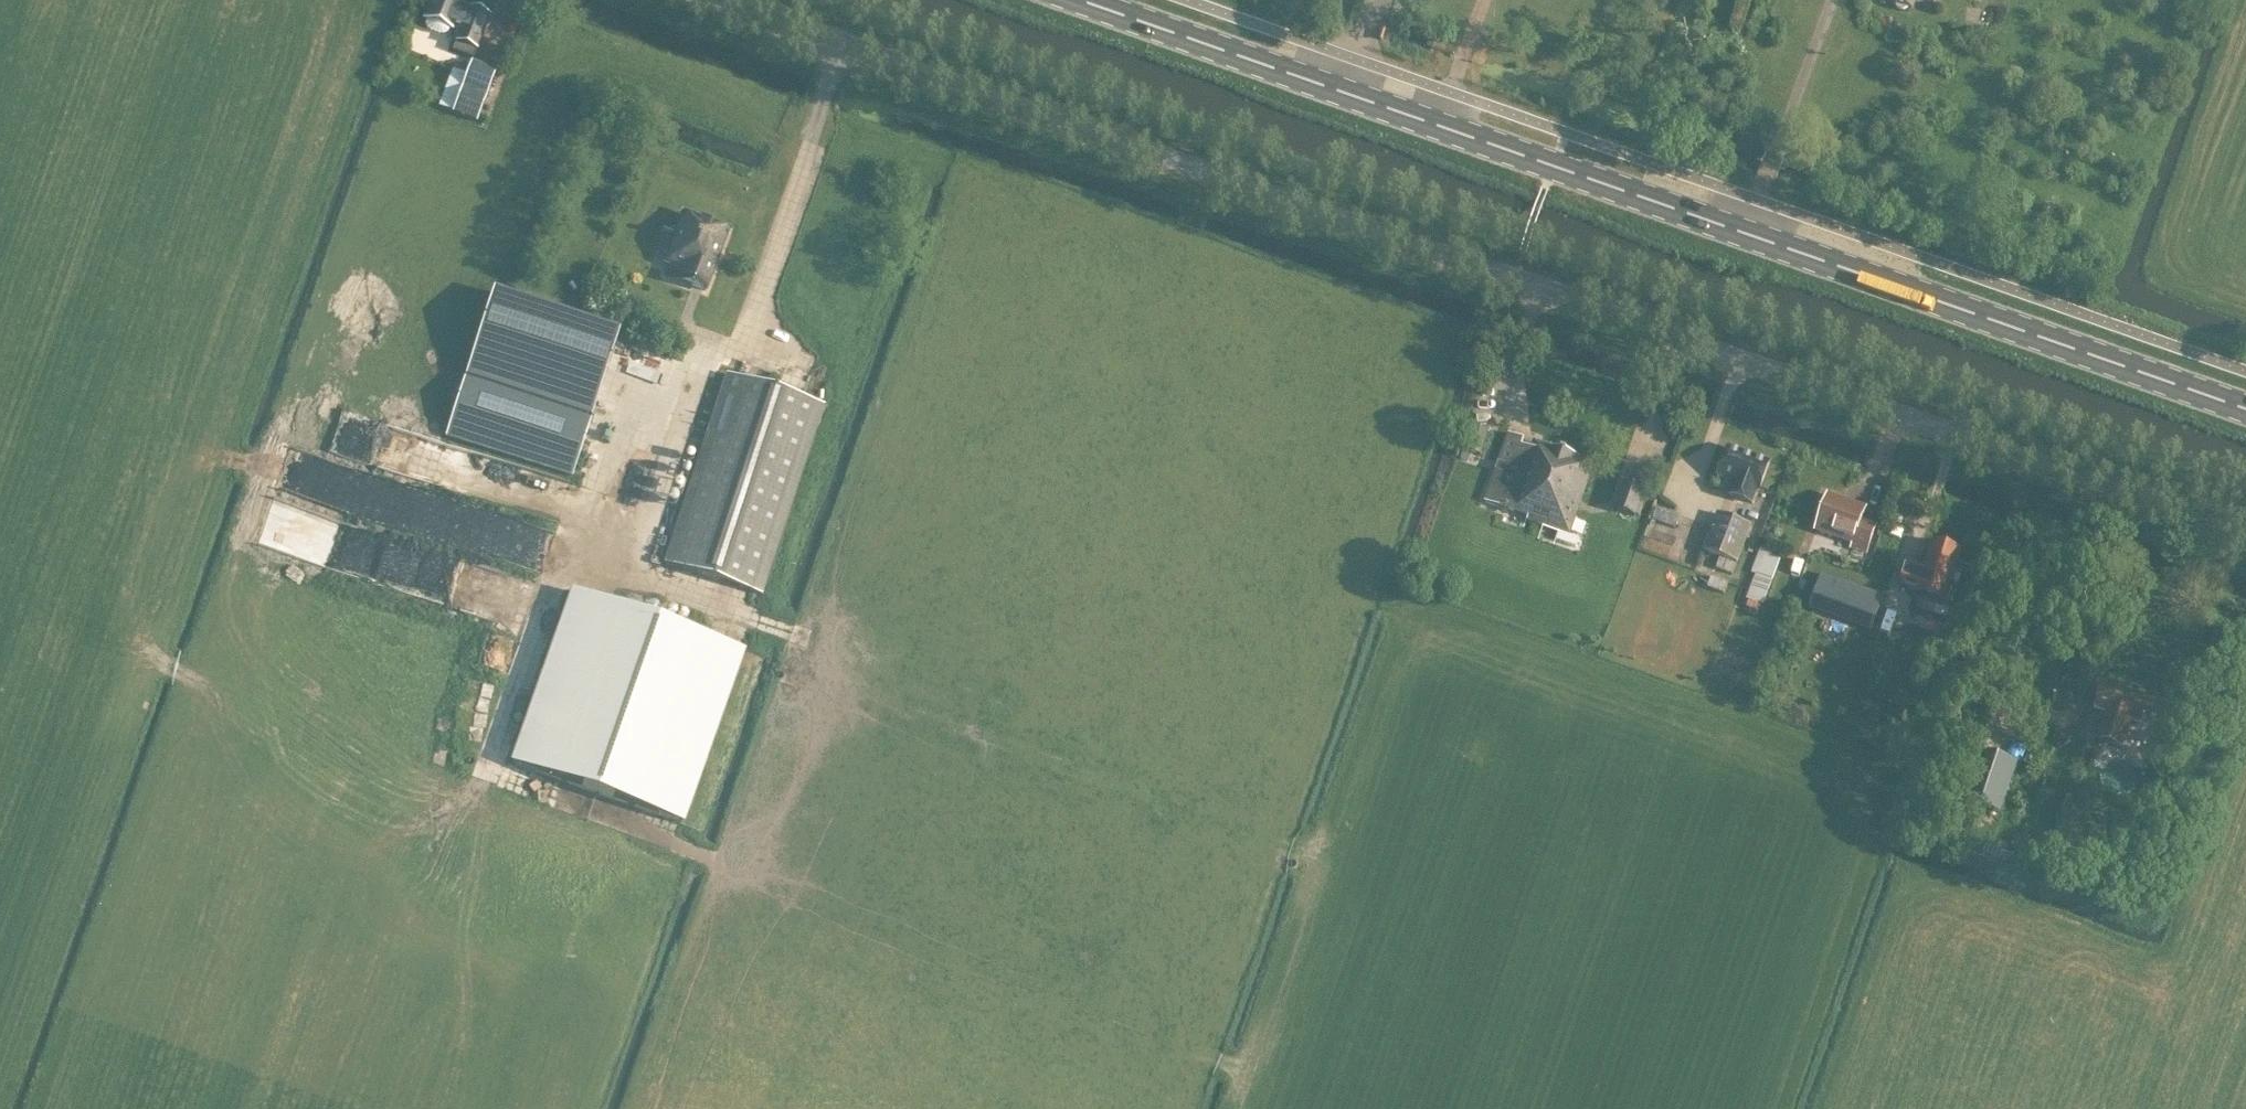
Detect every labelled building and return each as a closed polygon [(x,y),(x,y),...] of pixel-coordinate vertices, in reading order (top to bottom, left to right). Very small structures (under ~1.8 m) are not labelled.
[(472,55),(488,13),(468,5),(467,6),(460,4),(462,0),(429,0),(423,17),(426,18),(425,23),(427,27),(431,29),(439,32),(443,33),(447,31),(449,27),(452,28),(452,27),(459,29),(452,48),(472,55)] [(1895,2),(1897,6),(1903,8),(1908,7),(1912,8),(1915,0),(1890,0),(1895,2)] [(438,103),(477,118),(495,68),(470,59),(466,71),(452,66),(438,103)] [(678,268),(674,280),(703,289),(723,228),(677,212),(661,262),(678,268)] [(456,396),(445,431),(571,473),(618,329),(575,315),(491,288),(461,380),(456,396)] [(725,371),(663,560),(664,560),(672,563),(753,589),(759,591),(760,592),(762,588),(823,403),(821,402),(725,371)] [(1467,420),(1458,445),(1479,452),(1488,427),(1467,420)] [(1508,489),(1503,504),(1529,513),(1527,516),(1569,530),(1594,460),(1508,430),(1490,482),(1508,489)] [(1728,492),(1751,500),(1756,487),(1758,488),(1768,459),(1727,444),(1716,473),(1733,479),(1728,492)] [(424,484),(420,483),(422,472),(409,469),(404,492),(421,496),(424,484)] [(1638,483),(1619,476),(1610,504),(1629,510),(1638,483)] [(1815,528),(1851,541),(1849,545),(1866,551),(1875,523),(1860,519),(1865,505),(1827,492),(1815,528)] [(1703,547),(1736,559),(1749,522),(1716,510),(1703,547)] [(508,601),(519,559),(410,531),(399,573),(508,601)] [(1900,584),(1915,589),(1944,598),(1961,546),(1932,537),(1923,565),(1908,560),(1900,584)] [(1746,596),(1763,602),(1780,556),(1759,549),(1751,570),(1755,571),(1746,596)] [(1827,617),(1870,632),(1877,613),(1870,611),(1878,590),(1815,567),(1803,601),(1830,611),(1827,617)] [(679,820),(741,647),(573,588),(512,761),(679,820)] [(2101,725),(2096,738),(2121,747),(2131,718),(2159,727),(2168,703),(2101,680),(2093,705),(2106,709),(2101,725)] [(1965,798),(1997,809),(2013,759),(1982,749),(1965,798)]
